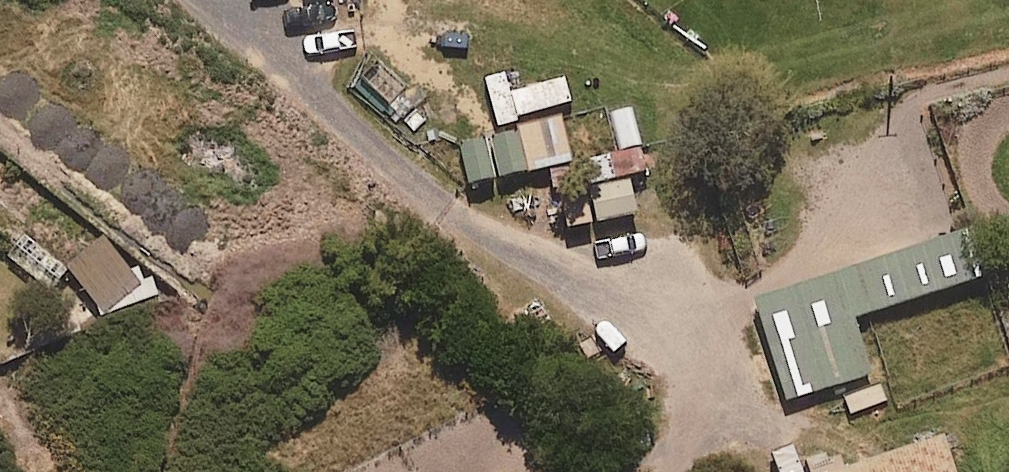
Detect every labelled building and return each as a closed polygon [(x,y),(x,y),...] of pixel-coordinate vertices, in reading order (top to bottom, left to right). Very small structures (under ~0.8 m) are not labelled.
[(563,84),(508,98),(503,78),(484,82),(496,129),(570,110),(563,84)] [(606,121),(615,160),(643,153),(634,114),(606,121)] [(562,130),(518,140),(527,179),(571,169),(562,130)] [(495,186),(527,179),(518,140),(486,147),(495,186)] [(467,192),(495,186),(486,147),(459,153),(467,192)] [(583,167),(589,191),(590,196),(650,183),(649,177),(643,153),(615,160),(583,167)] [(659,219),(650,183),(590,196),(599,233),(659,219)] [(76,271),(90,290),(68,304),(89,329),(166,300),(168,308),(209,295),(129,226),(76,271)] [(854,326),(979,286),(965,242),(755,309),(786,407),(871,380),(854,326)] [(942,447),(869,471),(951,471),(942,447)] [(789,455),(769,462),(772,471),(795,471),(789,455)]
